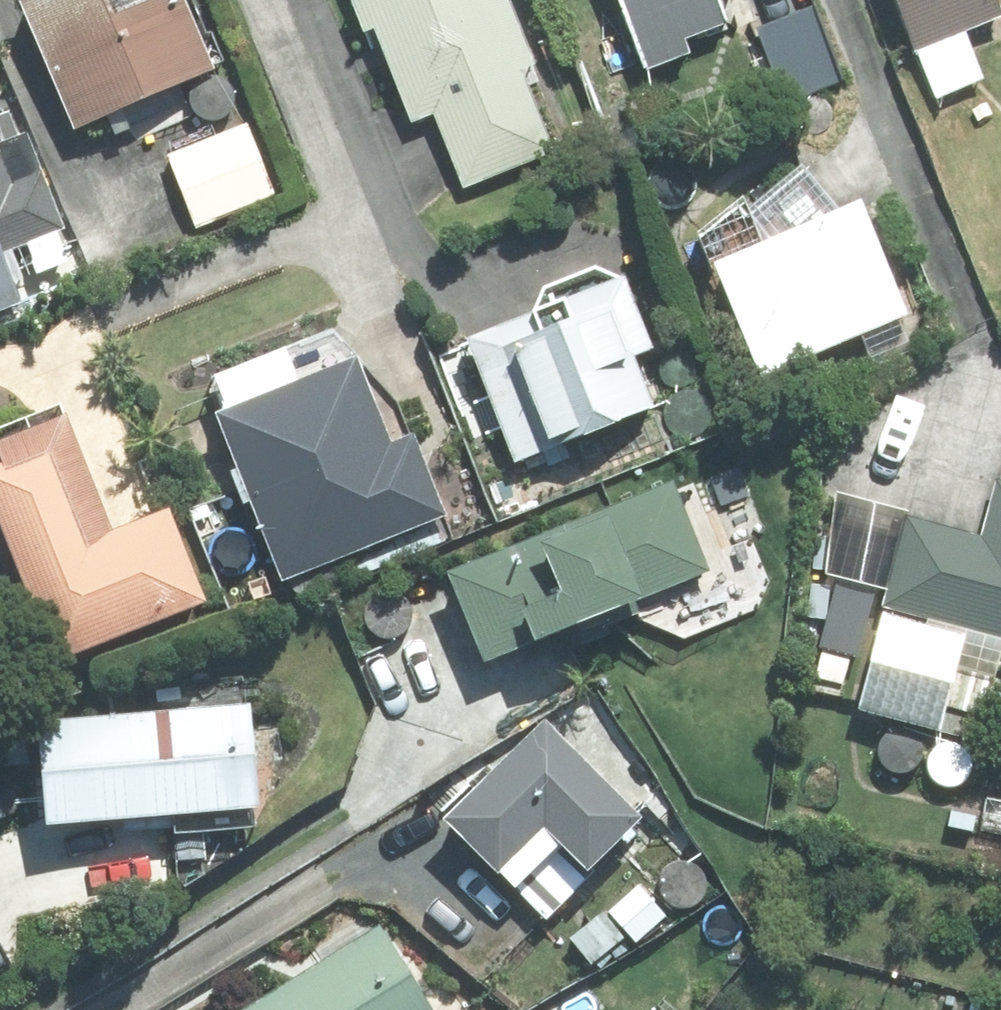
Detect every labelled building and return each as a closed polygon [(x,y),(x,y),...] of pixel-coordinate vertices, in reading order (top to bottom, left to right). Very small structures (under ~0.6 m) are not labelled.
[(61,118),(203,55),(178,0),(8,0),(61,118)] [(353,21),(360,18),(401,115),(425,105),(457,181),(545,144),(509,58),(525,52),(503,0),(344,0),(353,21)] [(636,63),(680,46),(673,28),(714,12),(709,0),(611,0),(636,63)] [(805,0),(803,0),(750,23),(782,98),(836,75),(805,0)] [(955,24),(991,10),(987,0),(890,0),(929,95),(975,75),(955,24)] [(17,300),(8,278),(62,255),(0,106),(0,307),(17,300)] [(238,122),(162,151),(189,225),(265,198),(238,122)] [(784,162),(748,177),(752,188),(684,218),(751,370),(849,327),(864,363),(905,346),(891,313),(898,310),(843,185),(803,202),(784,162)] [(515,297),(453,324),(507,448),(643,389),(624,344),(640,337),(608,264),(597,268),(595,262),(577,254),(531,274),(527,287),(512,293),(515,297)] [(339,342),(197,394),(221,456),(216,458),(227,491),(236,486),(266,568),(432,506),(400,421),(373,432),(339,342)] [(37,647),(190,589),(153,494),(94,516),(50,399),(0,418),(0,548),(37,647)] [(662,475),(436,565),(470,650),(563,613),(567,625),(624,601),(620,591),(697,560),(662,475)] [(850,706),(984,738),(998,678),(984,673),(994,632),(1000,633),(1000,480),(986,476),(973,528),(898,510),(850,706)] [(24,735),(0,738),(0,757),(23,755),(28,811),(241,791),(232,695),(22,715),(24,735)] [(577,853),(626,807),(536,712),(435,806),(533,912),(586,862),(577,853)] [(560,933),(584,959),(614,933),(591,905),(560,933)] [(222,1009),(424,1009),(369,921),(222,1009)]
